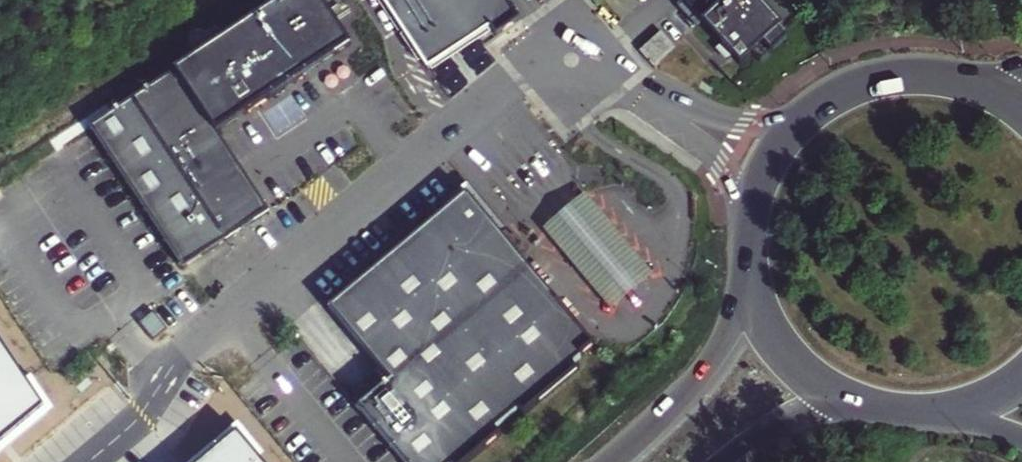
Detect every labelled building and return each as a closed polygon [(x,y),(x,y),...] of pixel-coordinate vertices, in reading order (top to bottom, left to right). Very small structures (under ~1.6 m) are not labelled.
[(187,268),(273,211),(221,133),(319,68),(355,44),(326,0),(286,0),(94,127),(187,268)] [(497,37),(522,20),(509,0),(381,0),(429,71),(492,29),(497,37)] [(745,62),(753,53),(762,62),(792,33),(783,24),(785,22),(764,0),(686,0),(684,2),(745,62)] [(646,50),(658,63),(678,45),(666,31),(646,50)] [(544,224),(613,310),(658,274),(627,236),(633,232),(593,184),(544,224)] [(393,381),(360,408),(404,461),(471,461),(503,436),(496,428),(521,408),(526,415),(580,371),(574,364),(596,346),(470,193),(331,307),(393,381)] [(44,407),(0,340),(0,444),(44,407)] [(236,431),(199,461),(262,461),(236,431)]
